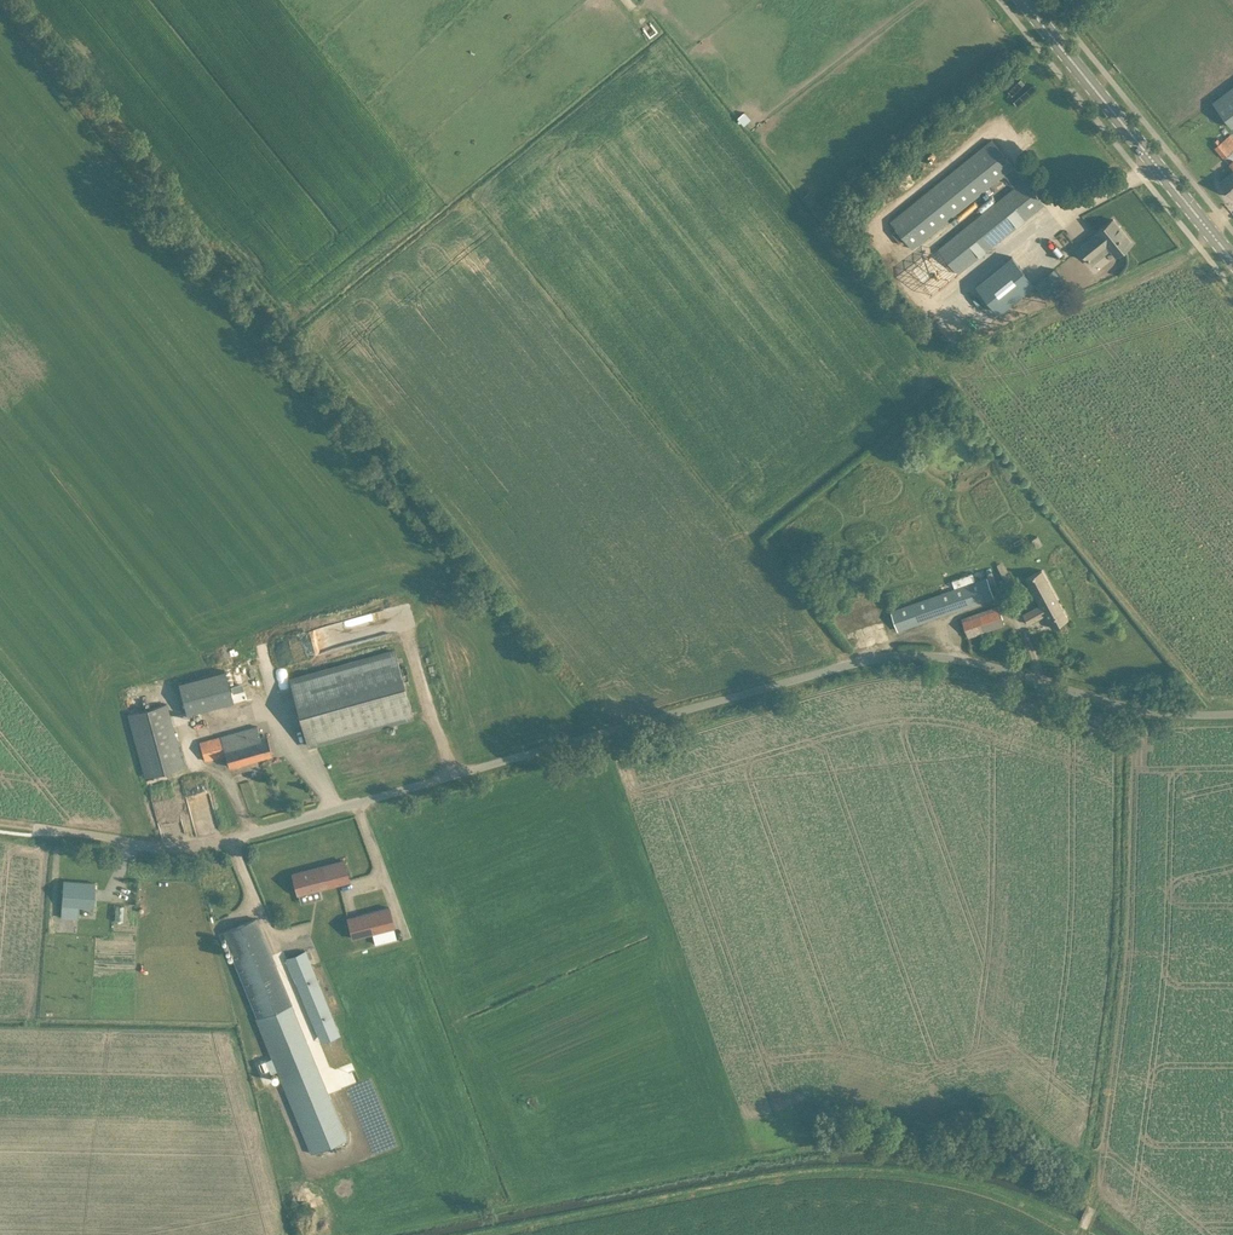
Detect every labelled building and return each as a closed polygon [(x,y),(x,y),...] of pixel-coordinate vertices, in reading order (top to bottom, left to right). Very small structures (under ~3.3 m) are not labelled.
[(1231,126),(1232,125),(1232,87),(1213,102),(1231,126)] [(1215,147),(1224,158),(1232,150),(1232,140),(1229,135),(1221,142),(1217,145),(1215,147)] [(912,270),(931,294),(1044,204),(992,139),(890,222),(912,249),(1004,174),(1014,187),(912,270)] [(1232,197),(1232,196),(1232,171),(1220,182),(1232,197)] [(1098,232),(1079,247),(1089,260),(1108,245),(1111,249),(1116,256),(1123,250),(1133,243),(1113,219),(1104,226),(1097,232),(1098,232)] [(1012,257),(978,285),(1000,313),(1035,285),(1012,257)] [(918,482),(927,476),(921,467),(912,473),(918,482)] [(1038,536),(1032,539),(1036,547),(1043,544),(1038,536)] [(1001,562),(997,564),(1010,588),(1013,586),(1001,562)] [(1045,614),(1052,627),(1068,619),(1042,570),(1026,578),(1040,605),(1023,614),(1029,623),(1045,614)] [(955,589),(891,611),(894,618),(898,630),(994,596),(990,585),(987,577),(976,581),(973,572),(952,580),(955,589)] [(964,625),(968,636),(1005,624),(1001,612),(998,606),(962,619),(964,625)] [(395,649),(289,679),(289,680),(307,745),(413,716),(395,649)] [(225,670),(178,682),(187,714),(233,701),(225,670)] [(231,686),(233,693),(242,691),(240,684),(231,686)] [(142,765),(145,776),(183,766),(180,754),(166,703),(128,714),(142,765)] [(232,733),(221,736),(226,755),(229,766),(240,763),(272,754),(269,743),(267,734),(260,736),(257,726),(232,733)] [(221,736),(200,742),(202,748),(205,760),(226,755),(221,736)] [(314,868),(292,873),(295,885),(297,893),(319,888),(344,881),(349,880),(343,860),(339,861),(314,868)] [(61,917),(74,918),(74,906),(93,907),(95,883),(64,881),(61,917)] [(353,936),(393,926),(388,907),(348,918),(353,936)] [(276,1070),(310,1153),(347,1138),(256,918),(224,931),(259,1016),(275,1056),(259,1063),(263,1072),(270,1069),(271,1072),(276,1070)] [(305,950),(286,957),(314,1025),(320,1042),(340,1034),(332,1017),(311,965),(307,956),(305,951),(305,950)]
